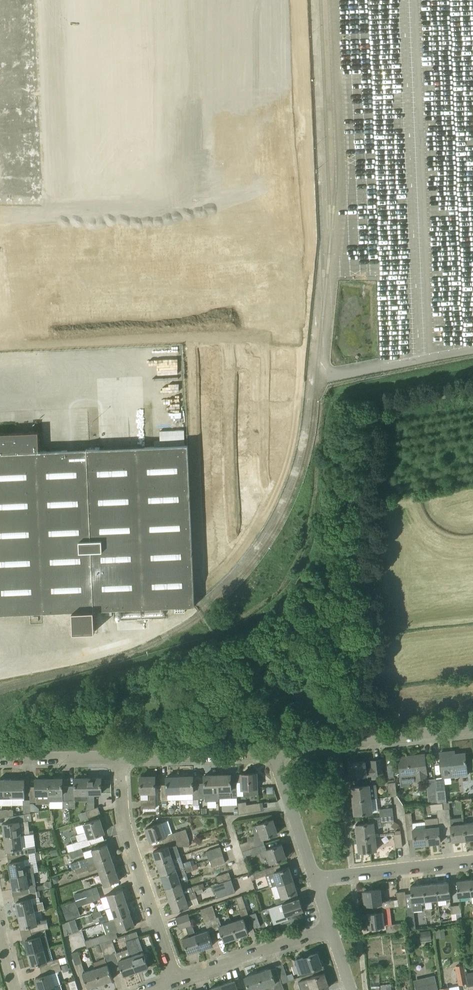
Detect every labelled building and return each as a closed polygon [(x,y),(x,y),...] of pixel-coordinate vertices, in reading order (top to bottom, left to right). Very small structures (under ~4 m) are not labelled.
[(162,446),(186,445),(185,430),(161,430),(162,446)] [(0,433),(0,614),(72,611),(73,632),(95,631),(94,610),(195,606),(188,445),(39,451),(38,432),(0,433)] [(442,777),(435,778),(436,792),(437,803),(447,802),(444,778),(468,775),(468,771),(467,771),(465,753),(449,755),(448,752),(440,752),(442,777)] [(416,781),(426,780),(426,779),(425,773),(426,773),(424,754),(416,755),(416,758),(412,758),(412,756),(399,757),(401,776),(416,775),(416,781)] [(372,760),(372,768),(366,769),(365,761),(349,763),(351,777),(382,774),(381,759),(372,760)] [(237,774),(237,782),(242,781),(242,789),(243,789),(244,795),(259,794),(258,787),(257,787),(257,781),(257,773),(237,774)] [(218,775),(219,791),(225,791),(225,798),(231,798),(238,797),(237,782),(231,782),(231,774),(218,775)] [(218,791),(219,791),(218,775),(204,775),(204,783),(199,783),(200,799),(205,799),(205,801),(219,800),(218,791)] [(141,792),(141,799),(141,808),(156,808),(155,776),(140,776),(141,792)] [(180,799),(180,776),(166,777),(167,784),(161,785),(161,789),(161,800),(180,799)] [(200,799),(199,783),(193,783),(193,776),(180,776),(180,799),(200,799)] [(49,794),(49,778),(36,779),(36,787),(30,787),(30,799),(30,801),(36,801),(36,803),(49,803),(49,802),(49,794)] [(69,807),(69,786),(63,786),(62,778),(49,778),(49,794),(49,802),(62,801),(62,807),(69,807)] [(75,786),(69,786),(69,807),(75,807),(75,800),(88,800),(88,794),(88,778),(75,778),(75,786)] [(88,778),(88,794),(88,800),(85,811),(88,817),(101,814),(99,807),(94,808),(94,793),(102,793),(101,778),(88,778)] [(435,778),(428,779),(429,792),(436,792),(435,778)] [(12,779),(0,779),(0,797),(12,797),(12,779)] [(25,779),(12,779),(12,797),(25,797),(25,779)] [(389,796),(397,795),(395,782),(387,783),(389,796)] [(353,800),(371,799),(377,798),(378,798),(376,784),(352,787),(352,793),(353,793),(354,800),(353,800)] [(377,798),(371,799),(353,800),(353,801),(354,801),(355,808),(354,808),(355,814),(378,811),(377,798)] [(238,814),(250,812),(260,811),(259,802),(247,804),(246,801),(238,802),(238,814)] [(380,816),(393,815),(392,807),(379,809),(380,816)] [(453,841),(466,840),(464,823),(463,823),(462,817),(450,818),(449,808),(443,809),(444,821),(450,821),(453,841)] [(426,827),(428,844),(441,843),(438,822),(444,821),(443,809),(437,809),(438,817),(425,819),(425,821),(425,827),(426,827)] [(13,816),(13,810),(0,810),(0,818),(10,816),(13,816)] [(5,837),(21,835),(30,833),(28,820),(25,820),(25,814),(13,816),(10,816),(11,822),(3,823),(5,837)] [(394,821),(393,815),(380,816),(368,818),(368,823),(356,825),(357,831),(358,830),(358,838),(359,838),(375,836),(373,823),(380,822),(381,823),(394,821)] [(68,852),(69,851),(81,847),(89,845),(87,839),(104,832),(99,818),(84,824),(86,831),(75,834),(77,841),(66,845),(68,852)] [(278,833),(273,819),(258,824),(263,838),(278,833)] [(396,822),(394,821),(391,826),(396,829),(399,825),(400,824),(396,822)] [(425,827),(425,821),(412,823),(413,825),(413,829),(415,845),(428,844),(426,827),(425,827)] [(466,840),(472,839),(472,822),(464,823),(466,840)] [(177,840),(189,839),(188,836),(186,829),(175,832),(166,835),(162,823),(145,828),(150,841),(162,837),(164,843),(173,839),(176,840),(177,840)] [(30,833),(21,835),(5,837),(7,850),(14,849),(15,855),(29,852),(36,851),(34,833),(30,833)] [(395,848),(403,847),(401,833),(394,834),(395,848)] [(377,850),(375,836),(359,838),(358,838),(357,838),(358,838),(359,838),(359,846),(358,846),(359,852),(377,850)] [(249,849),(256,847),(254,839),(240,843),(242,851),(249,849)] [(79,860),(81,867),(83,866),(87,865),(96,861),(111,856),(107,844),(101,846),(100,846),(92,849),(94,855),(79,860)] [(265,844),(256,847),(249,849),(242,851),(244,858),(251,856),(260,853),(262,858),(268,856),(271,863),(279,861),(279,860),(286,858),(281,844),(267,849),(265,844)] [(180,855),(177,846),(176,845),(169,847),(168,846),(160,849),(153,851),(157,863),(173,858),(180,855)] [(206,851),(206,852),(208,857),(209,860),(210,859),(223,855),(220,846),(206,851)] [(83,854),(81,847),(69,851),(71,858),(83,854)] [(29,852),(15,855),(16,861),(9,863),(11,876),(33,872),(34,872),(33,863),(25,865),(24,860),(30,859),(29,852)] [(180,855),(173,858),(157,863),(161,875),(192,865),(190,860),(183,863),(180,855)] [(225,862),(223,855),(210,859),(212,866),(225,862)] [(96,861),(87,865),(89,872),(98,868),(100,873),(115,868),(111,856),(96,861)] [(280,864),(253,873),(250,874),(252,879),(265,875),(269,887),(271,887),(293,880),(289,867),(281,869),(280,864)] [(186,872),(194,870),(192,865),(161,875),(165,887),(181,882),(188,879),(186,872)] [(113,883),(119,880),(115,868),(100,873),(105,886),(113,883)] [(36,887),(35,885),(36,885),(33,872),(11,876),(14,889),(21,888),(22,894),(39,890),(40,890),(39,887),(36,887)] [(216,876),(219,883),(231,879),(229,872),(216,876)] [(231,879),(219,883),(212,885),(216,898),(235,892),(231,879)] [(470,879),(457,881),(458,888),(457,888),(458,897),(471,895),(470,879)] [(271,887),(275,899),(277,905),(289,901),(288,896),(297,892),(293,880),(271,887)] [(170,899),(201,889),(199,884),(183,889),(181,882),(165,887),(170,899)] [(449,889),(449,882),(436,883),(438,899),(451,897),(450,888),(449,889)] [(423,885),(425,900),(431,900),(438,899),(436,883),(423,885)] [(412,902),(413,909),(414,911),(422,910),(422,905),(425,904),(425,900),(423,885),(411,886),(411,893),(412,902)] [(85,890),(87,896),(99,892),(97,886),(85,890)] [(180,910),(189,907),(187,900),(197,897),(196,894),(204,892),(203,888),(202,888),(201,889),(170,899),(174,912),(180,909),(180,910)] [(108,896),(101,898),(104,909),(105,909),(127,902),(122,889),(116,891),(107,894),(108,896)] [(382,898),(381,898),(380,889),(364,891),(365,905),(371,904),(372,909),(382,908),(395,906),(394,899),(382,901),(382,898)] [(31,898),(38,897),(41,896),(39,890),(22,894),(23,900),(16,902),(19,915),(34,911),(44,909),(43,901),(32,903),(31,898)] [(87,896),(85,890),(74,894),(76,900),(87,896)] [(398,906),(407,905),(405,891),(397,892),(398,906)] [(77,906),(101,898),(99,892),(87,896),(76,900),(62,905),(67,920),(80,915),(77,906)] [(236,897),(240,909),(246,907),(242,895),(236,897)] [(289,901),(277,905),(269,908),(274,924),(290,919),(289,915),(303,911),(299,898),(289,901)] [(105,909),(109,921),(131,914),(127,902),(105,909)] [(213,905),(206,907),(210,919),(216,917),(213,905)] [(210,919),(206,907),(200,909),(204,921),(210,919)] [(414,911),(413,909),(407,910),(409,929),(416,928),(414,911)] [(22,928),(29,926),(31,932),(45,929),(45,928),(49,927),(47,922),(43,922),(43,923),(37,924),(34,911),(19,915),(22,928)] [(368,928),(384,926),(382,912),(366,914),(368,928)] [(192,924),(188,913),(176,917),(179,928),(192,924)] [(85,941),(87,947),(95,945),(106,941),(112,939),(118,937),(115,931),(119,929),(120,931),(129,928),(128,928),(135,926),(131,914),(109,921),(103,923),(107,934),(85,941)] [(87,923),(93,921),(91,914),(85,916),(87,923)] [(249,933),(246,927),(247,926),(244,918),(231,922),(237,937),(249,933)] [(75,919),(69,921),(73,933),(79,930),(75,919)] [(260,926),(258,919),(252,921),(255,928),(260,926)] [(73,933),(69,921),(62,923),(65,935),(73,933)] [(222,935),(224,941),(237,937),(231,922),(218,926),(222,935)] [(402,930),(401,922),(386,924),(387,932),(402,930)] [(28,953),(48,947),(49,947),(45,929),(31,932),(32,938),(25,940),(28,953)] [(435,930),(437,938),(445,937),(444,929),(435,930)] [(213,945),(211,939),(208,930),(195,934),(200,949),(213,945)] [(421,942),(432,940),(430,930),(419,931),(421,942)] [(136,931),(127,934),(124,935),(126,941),(138,937),(136,931)] [(200,949),(195,934),(183,938),(186,947),(188,953),(200,949)] [(121,969),(122,969),(124,975),(136,971),(131,956),(128,948),(116,952),(112,939),(106,941),(112,959),(117,957),(121,969)] [(113,979),(110,973),(111,973),(107,961),(112,959),(106,941),(95,945),(98,952),(102,951),(105,958),(93,962),(95,968),(100,983),(113,979)] [(58,959),(53,960),(49,947),(48,947),(28,953),(32,966),(39,964),(41,970),(60,964),(58,959)] [(82,963),(78,951),(72,953),(76,965),(82,963)] [(144,952),(131,956),(136,971),(148,967),(146,961),(147,960),(144,952)] [(296,960),(299,969),(301,977),(323,969),(317,952),(296,960)] [(61,965),(63,972),(70,970),(68,963),(61,965)] [(57,972),(61,970),(60,964),(41,970),(43,976),(35,978),(39,989),(42,989),(54,986),(50,974),(57,972)] [(276,966),(280,977),(282,983),(288,981),(283,964),(276,966)] [(455,965),(459,984),(467,982),(467,978),(464,964),(455,965)] [(83,973),(85,981),(86,981),(88,988),(100,983),(95,968),(83,973)] [(280,977),(274,979),(271,968),(258,972),(264,989),(284,989),(282,983),(280,977)] [(248,988),(243,989),(264,989),(258,972),(245,977),(248,988)] [(329,987),(324,973),(309,979),(308,978),(298,982),(301,989),(319,989),(329,987)] [(435,974),(413,980),(416,989),(438,989),(435,974)] [(75,979),(68,982),(71,989),(79,989),(75,979)] [(235,980),(222,985),(223,989),(238,989),(235,980)]
